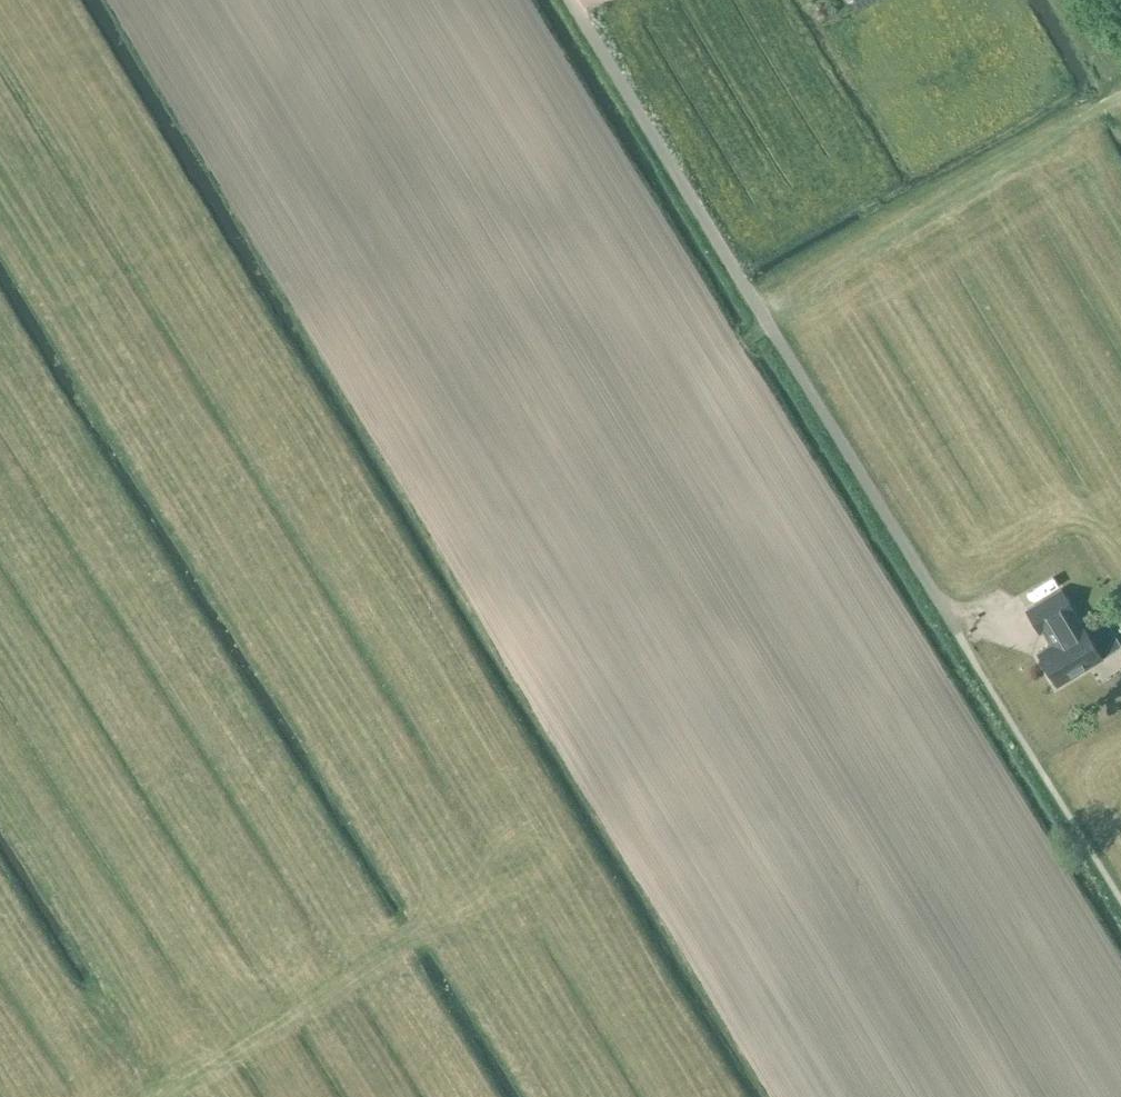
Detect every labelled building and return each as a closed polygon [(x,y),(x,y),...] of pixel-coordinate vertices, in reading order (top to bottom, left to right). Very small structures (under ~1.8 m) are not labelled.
[(1082,626),(1079,628),(1071,615),(1074,612),(1060,590),(1026,610),(1040,633),(1044,630),(1052,644),(1037,653),(1057,685),(1102,658),(1082,626)]
